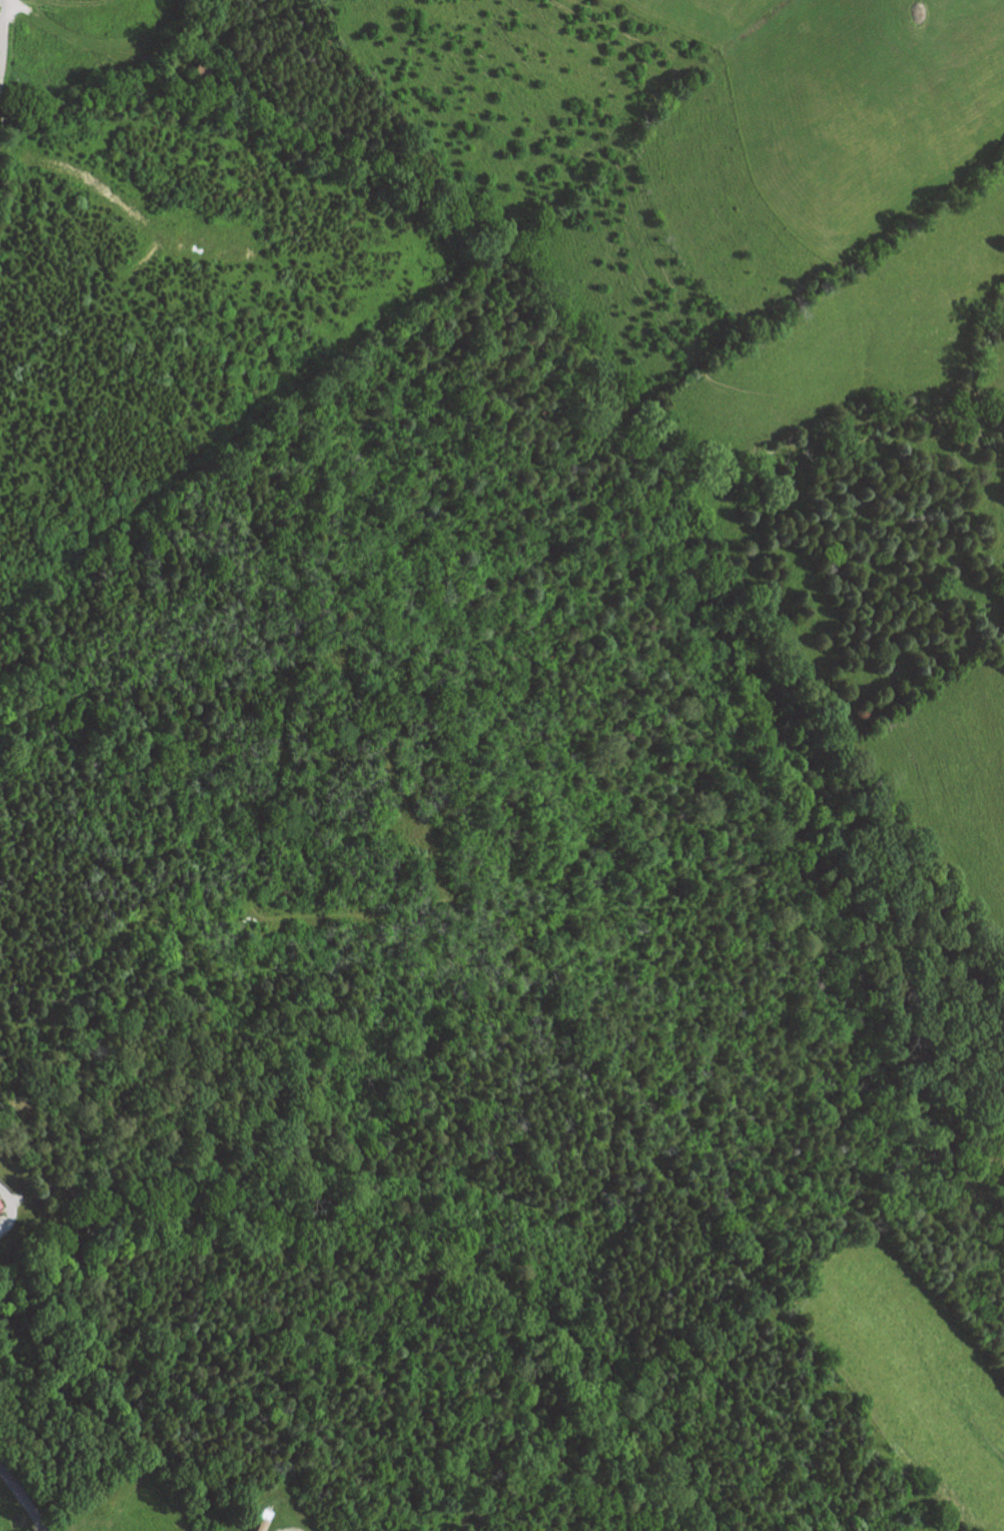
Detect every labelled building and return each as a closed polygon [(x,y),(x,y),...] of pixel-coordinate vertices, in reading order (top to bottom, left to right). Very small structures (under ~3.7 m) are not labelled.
[(214,69),(211,79),(196,75),(199,64),(214,69)] [(271,1520),(266,1530),(253,1530),(260,1515),(271,1520)]
